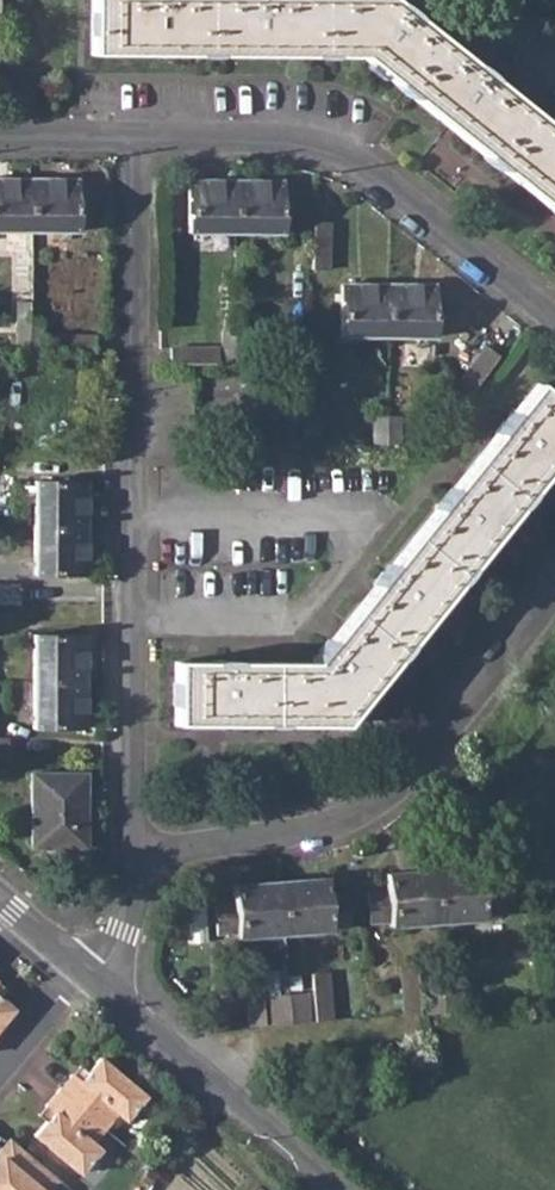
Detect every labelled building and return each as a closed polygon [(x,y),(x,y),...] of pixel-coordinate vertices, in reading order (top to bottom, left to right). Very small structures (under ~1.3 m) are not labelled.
[(554,212),(554,132),(392,0),(96,0),(96,54),(362,56),(554,212)] [(32,231),(33,179),(0,179),(0,230),(32,231)] [(32,231),(79,231),(80,180),(33,179),(32,231)] [(189,231),(236,232),(236,181),(190,180),(189,231)] [(236,232),(282,233),(283,182),(236,181),(236,232)] [(314,223),(314,272),(330,273),(331,224),(314,223)] [(340,338),(388,339),(388,287),(341,286),(340,338)] [(388,339),(435,340),(436,288),(388,287),(388,339)] [(15,352),(29,353),(30,320),(15,320),(15,352)] [(29,353),(43,353),(43,320),(30,320),(29,353)] [(223,365),(238,365),(238,334),(223,334),(223,365)] [(238,365),(251,366),(251,334),(238,334),(238,365)] [(49,353),(97,354),(97,336),(49,335),(49,353)] [(171,364),(219,365),(220,349),(171,347),(171,364)] [(456,388),(468,398),(497,361),(485,351),(456,388)] [(343,727),(554,460),(554,400),(537,386),(315,666),(178,663),(177,723),(343,727)] [(208,389),(210,405),(239,402),(237,386),(208,389)] [(373,452),(387,452),(387,420),(373,420),(373,452)] [(387,452),(400,452),(400,420),(387,420),(387,452)] [(36,482),(36,528),(86,529),(86,482),(36,482)] [(36,528),(35,575),(86,575),(86,529),(36,528)] [(0,583),(0,602),(19,602),(20,583),(0,583)] [(34,635),(34,683),(85,683),(86,635),(34,635)] [(34,683),(34,728),(85,727),(85,683),(34,683)] [(9,757),(9,741),(0,741),(0,757),(9,757)] [(33,844),(86,846),(86,774),(33,773),(33,844)] [(434,875),(438,927),(483,925),(483,920),(503,918),(501,887),(482,889),(480,872),(434,875)] [(391,925),(391,930),(438,927),(434,875),(387,878),(388,895),(371,896),(372,927),(391,925)] [(282,884),(285,936),(328,934),(328,929),(348,928),(347,898),(326,899),(325,881),(282,884)] [(236,935),(237,939),(285,936),(282,884),(234,887),(234,904),(215,906),(216,936),(236,935)] [(401,970),(404,1015),(420,1013),(417,969),(401,970)] [(309,975),(314,1022),(330,1021),(325,974),(309,975)] [(243,981),(247,1028),(263,1027),(259,980),(243,981)] [(442,984),(444,1011),(461,1010),(459,982),(442,984)] [(423,985),(425,1013),(444,1011),(442,984),(423,985)] [(2,1002),(9,993),(0,985),(0,1000),(2,1002)] [(289,997),(290,1025),(306,1023),(304,995),(289,997)] [(267,999),(269,1026),(290,1025),(289,997),(267,999)] [(14,1012),(2,1002),(0,1000),(0,1029),(14,1012)] [(146,1103),(102,1064),(90,1078),(83,1086),(75,1079),(61,1094),(107,1133),(120,1119),(126,1125),(146,1103)] [(83,1071),(75,1079),(83,1086),(90,1078),(83,1071)] [(56,1116),(48,1126),(36,1139),(80,1177),(99,1154),(92,1148),(107,1133),(61,1094),(48,1109),(56,1116)] [(48,1109),(40,1118),(48,1126),(56,1116),(48,1109)] [(59,1181),(12,1141),(0,1155),(0,1157),(3,1161),(0,1165),(0,1189),(52,1189),(59,1181)]
